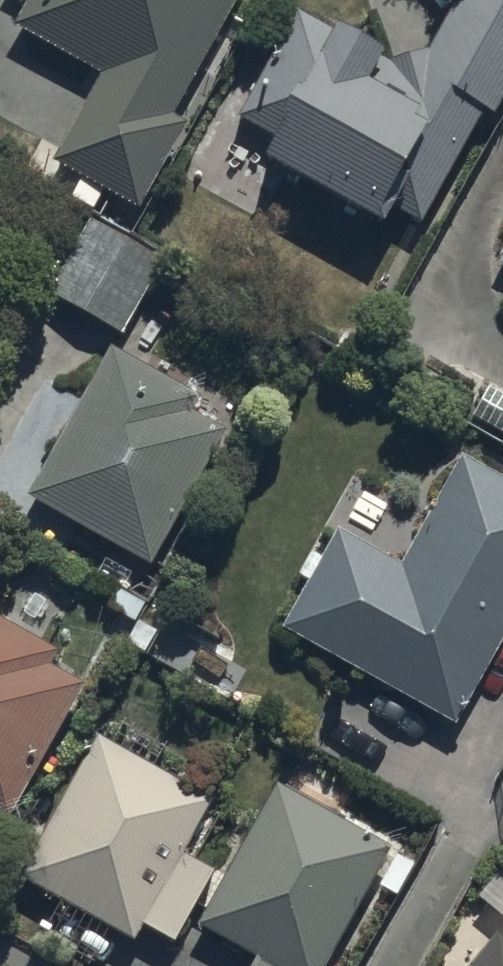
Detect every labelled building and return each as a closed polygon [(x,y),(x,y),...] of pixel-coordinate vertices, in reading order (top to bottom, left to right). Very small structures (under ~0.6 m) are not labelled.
[(124,203),(237,0),(24,0),(12,23),(100,72),(50,162),(124,203)] [(232,133),(407,231),(502,61),(502,7),(490,0),(443,0),(417,46),(382,56),(301,11),(232,133)] [(44,291),(117,333),(154,268),(81,226),(44,291)] [(24,495),(145,563),(228,417),(107,349),(24,495)] [(276,627),(450,724),(502,629),(502,478),(460,454),(400,563),(332,526),(276,627)] [(2,817),(85,672),(0,623),(0,816),(2,817)] [(92,734),(10,876),(125,943),(208,801),(92,734)] [(396,849),(278,782),(197,925),(253,957),(247,965),(329,965),(396,849)] [(493,931),(464,965),(502,965),(502,939),(493,931)]
